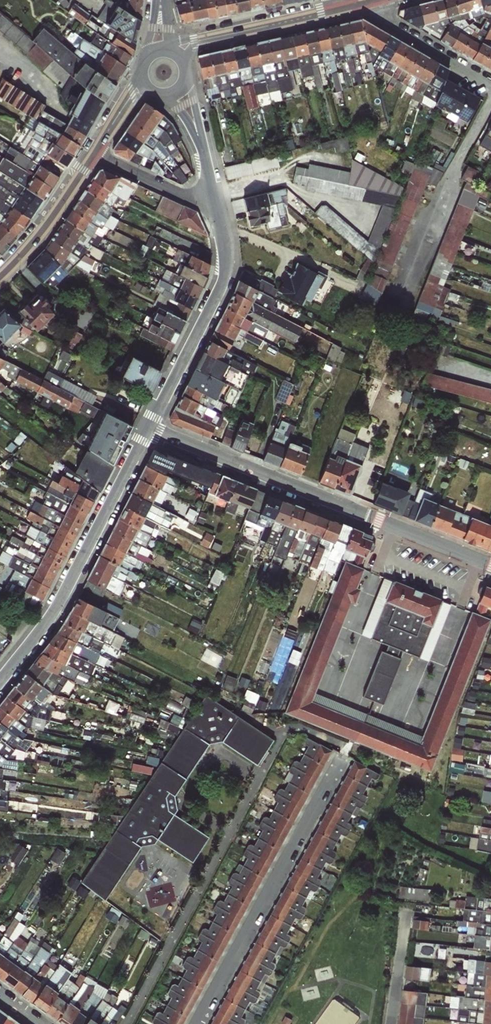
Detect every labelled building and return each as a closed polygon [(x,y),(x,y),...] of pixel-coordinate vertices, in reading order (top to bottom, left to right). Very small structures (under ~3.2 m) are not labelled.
[(139,42),(142,18),(142,17),(143,15),(145,0),(107,0),(106,4),(109,17),(105,24),(139,42)] [(194,22),(189,0),(175,0),(182,24),(194,22)] [(194,22),(208,19),(203,0),(189,0),(194,22)] [(208,19),(217,17),(213,0),(203,0),(208,19)] [(217,17),(226,15),(223,0),(213,0),(217,17)] [(235,0),(223,0),(226,15),(237,13),(235,0)] [(247,0),(235,0),(237,13),(249,10),(247,0)] [(262,0),(247,0),(249,10),(264,8),(262,0)] [(447,18),(441,0),(438,0),(432,1),(437,21),(447,18)] [(462,20),(455,0),(441,0),(447,18),(450,24),(461,30),(465,26),(459,21),(462,20)] [(470,11),(466,0),(455,0),(462,20),(472,18),(470,11)] [(482,7),(479,0),(466,0),(470,11),(482,7)] [(423,25),(437,21),(432,1),(418,5),(423,25)] [(80,15),(83,7),(75,5),(72,12),(80,15)] [(414,28),(423,25),(418,5),(399,10),(396,16),(414,28)] [(46,67),(53,58),(74,74),(96,47),(86,39),(75,51),(45,26),(34,39),(0,12),(0,31),(46,67)] [(471,60),(490,26),(490,18),(487,19),(483,25),(478,22),(476,27),(461,54),(471,60)] [(361,19),(360,20),(368,52),(372,64),(389,35),(361,19)] [(357,55),(368,52),(360,20),(349,22),(357,55)] [(349,22),(338,25),(345,58),(352,86),(358,85),(352,57),(357,55),(349,22)] [(450,48),(461,54),(476,27),(471,23),(461,30),(450,48)] [(439,42),(450,48),(461,30),(450,24),(439,42)] [(338,25),(326,27),(334,60),(345,58),(338,25)] [(481,66),(490,49),(490,26),(471,60),(481,66)] [(326,27),(314,30),(322,63),(328,62),(335,92),(342,90),(334,60),(326,27)] [(317,64),(322,63),(314,30),(304,33),(311,70),(315,88),(322,86),(317,64)] [(306,71),(311,70),(304,33),(291,36),(299,69),(301,77),(307,76),(306,71)] [(372,64),(382,71),(399,41),(389,35),(372,64)] [(288,72),(299,69),(291,36),(268,41),(279,90),(281,93),(287,92),(289,98),(293,97),(288,72)] [(268,93),(279,90),(268,41),(256,43),(265,81),(268,93)] [(409,47),(399,41),(382,71),(391,77),(409,47)] [(262,81),(265,81),(256,43),(245,46),(256,95),(258,95),(260,99),(266,97),(262,81)] [(258,106),(256,95),(245,46),(232,49),(241,86),(247,110),(258,106)] [(419,52),(409,47),(391,77),(402,83),(419,52)] [(235,88),(241,86),(232,49),(220,52),(229,89),(232,99),(236,97),(235,88)] [(490,71),(490,49),(481,66),(490,71)] [(219,92),(229,89),(220,52),(209,54),(219,92)] [(428,58),(419,52),(402,83),(412,88),(428,58)] [(218,93),(219,92),(209,54),(197,57),(207,96),(218,93)] [(438,64),(428,58),(412,88),(422,95),(438,64)] [(55,59),(44,69),(56,81),(62,75),(58,70),(62,66),(55,59)] [(448,69),(438,64),(422,95),(436,102),(445,79),(448,69)] [(479,99),(445,79),(436,102),(435,105),(443,110),(444,108),(466,123),(479,99)] [(145,102),(138,112),(165,131),(175,144),(180,140),(171,123),(162,115),(145,102)] [(180,154),(175,144),(165,131),(138,112),(132,121),(159,140),(169,155),(173,159),(180,154)] [(40,121),(35,130),(44,135),(49,126),(40,121)] [(161,160),(169,155),(159,140),(132,121),(125,131),(151,150),(161,160)] [(22,144),(31,133),(27,129),(17,140),(22,144)] [(166,165),(161,160),(151,150),(125,131),(118,140),(135,152),(154,160),(162,169),(166,165)] [(164,171),(162,169),(154,160),(135,152),(118,140),(112,149),(113,153),(160,176),(163,175),(164,171)] [(279,155),(226,164),(228,177),(281,168),(279,155)] [(410,180),(353,164),(351,172),(313,161),(308,167),(299,164),(294,179),(302,184),(307,186),(304,184),(382,206),(372,239),(323,204),(316,215),(379,261),(377,260),(366,298),(386,304),(422,180),(440,185),(446,165),(437,163),(434,167),(406,159),(403,170),(412,173),(410,180)] [(477,184),(483,171),(469,164),(463,178),(477,184)] [(92,178),(128,197),(136,184),(102,168),(98,169),(92,178)] [(128,197),(92,178),(84,189),(111,207),(113,204),(122,207),(128,197)] [(440,316),(479,192),(461,186),(421,310),(440,316)] [(245,211),(282,202),(280,197),(286,195),(285,188),(242,199),(245,211)] [(106,218),(110,215),(114,209),(111,207),(84,189),(77,199),(106,218)] [(164,195),(157,211),(206,233),(209,225),(201,222),(205,213),(164,195)] [(101,229),(103,226),(105,224),(111,227),(115,218),(110,215),(106,218),(77,199),(70,209),(101,229)] [(287,224),(282,202),(245,211),(249,227),(264,224),(267,230),(287,224)] [(93,239),(100,237),(106,227),(103,226),(101,229),(70,209),(63,220),(93,239)] [(77,243),(91,245),(92,244),(97,246),(102,238),(100,237),(93,239),(63,220),(57,229),(77,243)] [(77,243),(57,229),(50,239),(91,265),(94,260),(84,255),(85,254),(99,261),(104,252),(91,245),(77,243)] [(43,250),(67,273),(75,265),(87,272),(91,265),(50,239),(43,250)] [(67,273),(43,250),(27,266),(50,290),(55,286),(48,278),(58,268),(65,275),(67,273)] [(179,263),(206,277),(210,265),(181,250),(176,261),(179,263)] [(278,289),(277,292),(278,293),(302,305),(306,300),(311,301),(319,285),(322,285),(325,279),(324,277),(324,275),(318,271),(316,272),(297,262),(290,273),(286,273),(278,288),(278,289)] [(174,273),(202,287),(206,277),(179,263),(174,273)] [(161,280),(198,297),(202,287),(174,273),(166,269),(161,280)] [(277,292),(278,289),(261,279),(260,281),(242,271),(237,279),(239,281),(273,298),(277,292)] [(179,303),(191,309),(198,297),(161,280),(158,285),(163,289),(161,295),(179,303)] [(273,298),(239,281),(233,292),(302,328),(313,333),(314,329),(293,317),(293,314),(274,304),(276,299),(273,298)] [(225,308),(263,328),(300,346),(305,338),(299,335),(302,328),(233,292),(225,308)] [(40,295),(29,306),(25,303),(17,311),(23,318),(21,324),(37,331),(54,314),(48,307),(50,305),(40,295)] [(174,314),(185,320),(191,309),(179,303),(174,314)] [(152,319),(179,331),(185,320),(174,314),(158,307),(152,319)] [(3,308),(0,311),(0,340),(3,342),(21,324),(3,308)] [(220,318),(259,337),(263,328),(225,308),(220,318)] [(214,329),(234,340),(237,335),(259,346),(262,341),(259,337),(220,318),(214,329)] [(179,331),(152,319),(147,330),(142,328),(139,335),(169,350),(179,331)] [(234,340),(214,329),(208,340),(228,351),(234,340)] [(228,351),(208,340),(203,351),(248,375),(251,368),(249,366),(250,361),(228,351)] [(248,375),(203,351),(195,368),(241,391),(248,375)] [(161,372),(131,356),(121,376),(151,392),(161,372)] [(241,391),(195,368),(186,385),(228,407),(234,409),(241,391)] [(490,400),(490,387),(427,373),(424,385),(490,400)] [(228,407),(186,385),(181,394),(212,409),(213,407),(226,413),(228,407)] [(393,386),(389,401),(409,405),(412,391),(393,386)] [(212,409),(181,394),(168,420),(171,424),(209,439),(215,426),(218,427),(223,419),(215,415),(216,412),(212,409)] [(244,451),(256,422),(244,417),(232,445),(244,451)] [(303,475),(311,451),(302,448),(303,444),(291,440),(296,423),(280,418),(267,459),(280,463),(279,467),(303,475)] [(341,426),(321,483),(354,494),(373,437),(341,426)] [(76,474),(99,491),(112,465),(91,450),(85,450),(74,471),(76,474)] [(143,463),(91,580),(120,594),(130,573),(121,569),(146,513),(160,520),(164,510),(160,509),(168,491),(172,493),(179,478),(143,463)] [(99,491),(76,474),(66,467),(57,483),(94,501),(99,491)] [(214,496),(227,501),(237,481),(215,473),(207,493),(214,496)] [(94,501),(57,483),(52,480),(47,491),(87,513),(94,501)] [(256,489),(237,481),(227,501),(224,511),(233,515),(238,505),(248,509),(256,489)] [(384,481),(376,503),(405,513),(413,491),(384,481)] [(244,519),(256,524),(267,494),(256,489),(248,509),(244,519)] [(42,504),(82,523),(87,513),(47,491),(43,497),(45,498),(42,504)] [(281,499),(267,494),(256,524),(263,528),(259,540),(264,542),(281,499)] [(419,497),(417,504),(420,505),(415,522),(490,547),(490,520),(419,497)] [(294,505),(281,499),(264,542),(275,547),(294,505)] [(82,523),(42,504),(37,514),(76,534),(82,523)] [(305,510),(294,505),(275,547),(273,556),(284,560),(288,552),(305,510)] [(29,527),(70,545),(76,534),(37,514),(29,510),(25,518),(32,522),(29,527)] [(317,513),(305,510),(288,552),(298,556),(317,513)] [(328,518),(317,513),(298,556),(310,561),(328,518)] [(341,523),(328,518),(310,561),(309,566),(322,571),(323,570),(341,523)] [(352,528),(341,523),(323,570),(334,573),(352,528)] [(70,545),(29,527),(25,536),(26,537),(65,556),(70,545)] [(362,532),(352,528),(334,573),(326,592),(331,594),(345,561),(363,568),(365,558),(368,553),(373,550),(374,546),(372,542),(371,541),(361,536),(362,532)] [(65,556),(26,537),(24,542),(12,536),(9,541),(27,551),(59,567),(65,556)] [(145,553),(147,549),(143,547),(137,556),(150,563),(153,558),(145,553)] [(16,557),(54,577),(59,567),(27,551),(25,555),(18,552),(16,557)] [(54,577),(16,557),(12,555),(7,566),(14,570),(48,588),(54,577)] [(363,568),(345,561),(331,594),(284,713),(429,770),(489,618),(470,611),(421,734),(314,692),(363,568)] [(213,580),(219,582),(223,570),(217,568),(213,580)] [(48,588),(14,570),(12,573),(14,575),(5,590),(36,608),(41,601),(48,588)] [(441,598),(391,579),(368,638),(386,645),(384,650),(379,649),(361,695),(382,703),(400,657),(396,655),(398,649),(419,657),(441,598)] [(489,580),(481,601),(485,602),(481,613),(490,617),(490,581),(489,580)] [(109,602),(106,609),(122,614),(125,607),(109,602)] [(90,620),(75,652),(109,667),(113,658),(86,646),(92,634),(121,647),(126,636),(136,640),(142,627),(107,612),(101,625),(90,620)] [(101,651),(105,641),(92,635),(88,646),(101,651)] [(118,658),(121,648),(105,643),(102,653),(118,658)] [(249,690),(245,706),(256,709),(260,693),(249,690)] [(222,742),(256,765),(273,740),(205,695),(80,882),(104,900),(140,847),(153,844),(157,839),(191,862),(192,861),(208,837),(174,814),(177,809),(175,795),(209,744),(222,742)] [(169,729),(179,731),(181,723),(172,721),(169,729)] [(324,765),(331,751),(307,737),(305,741),(305,744),(308,745),(304,754),(324,765)] [(294,761),(292,765),(316,778),(324,765),(304,754),(300,762),(297,760),(294,761)] [(377,779),(379,774),(354,761),(347,775),(367,786),(371,778),(374,779),(377,779)] [(309,792),(316,778),(292,765),(290,768),(290,771),(293,773),(289,782),(309,792)] [(347,775),(339,789),(364,802),(366,798),(365,796),(362,795),(367,786),(347,775)] [(279,788),(277,793),(301,806),(309,792),(289,782),(284,790),(282,788),(279,788)] [(362,807),(364,802),(339,789),(332,803),(352,814),(356,806),(358,807),(362,807)] [(293,820),(301,806),(277,793),(274,797),(275,800),(278,802),(274,810),(293,820)] [(9,809),(10,798),(0,797),(0,809),(9,809)] [(332,803),(324,817),(348,830),(350,827),(350,824),(347,822),(352,814),(332,803)] [(264,817),(262,821),(286,834),(293,820),(274,810),(270,818),(267,817),(264,817)] [(346,834),(348,830),(324,817),(317,831),(337,841),(340,834),(343,835),(346,834)] [(483,827),(490,828),(490,820),(484,819),(483,827)] [(278,848),(286,834),(262,821),(259,825),(260,828),(263,829),(258,838),(278,848)] [(480,838),(490,840),(490,828),(483,827),(480,838)] [(317,831),(308,845),(333,858),(335,854),(334,852),(331,851),(337,841),(317,831)] [(248,845),(246,849),(271,862),(278,848),(258,838),(254,846),(252,844),(248,845)] [(480,838),(478,851),(490,854),(490,840),(480,838)] [(20,864),(30,848),(24,845),(15,861),(20,864)] [(331,863),(333,858),(308,845),(301,859),(321,870),(325,862),(328,863),(331,863)] [(263,877),(271,862),(246,849),(244,853),(245,856),(248,857),(243,866),(263,877)] [(301,859),(293,873),(318,886),(320,883),(319,880),(316,878),(321,870),(301,859)] [(233,873),(231,877),(255,890),(263,877),(243,866),(239,874),(236,873),(233,873)] [(316,890),(318,886),(293,873),(286,887),(306,898),(309,890),(312,891),(316,890)] [(248,904),(255,890),(231,877),(229,881),(229,884),(232,885),(227,894),(248,904)] [(286,887),(278,901),(302,915),(305,910),(304,908),(301,906),(306,898),(286,887)] [(217,901),(215,905),(239,918),(248,904),(227,894),(223,902),(220,900),(217,901)] [(455,908),(490,912),(490,899),(466,896),(466,899),(449,900),(449,907),(455,908)] [(300,919),(302,915),(278,901),(270,915),(291,926),(295,918),(297,919),(300,919)] [(232,932),(239,918),(215,905),(213,908),(213,911),(216,913),(212,922),(232,932)] [(455,908),(454,914),(467,916),(467,921),(490,924),(490,912),(455,908)] [(0,939),(0,960),(18,936),(24,926),(19,922),(23,915),(17,911),(3,935),(0,939)] [(270,915),(263,929),(287,943),(289,939),(289,936),(286,935),(291,926),(270,915)] [(429,929),(431,918),(417,916),(416,927),(429,929)] [(467,921),(458,920),(458,927),(468,927),(467,930),(458,930),(457,933),(474,936),(490,938),(490,924),(467,921)] [(202,929),(200,933),(224,946),(232,932),(212,922),(208,930),(205,928),(202,929)] [(285,947),(287,943),(263,929),(255,943),(276,953),(279,946),(282,947),(285,947)] [(217,960),(224,946),(200,933),(197,937),(198,940),(201,942),(197,950),(217,960)] [(0,960),(0,978),(2,980),(27,943),(18,936),(0,960)] [(474,936),(473,947),(486,950),(490,950),(490,938),(474,936)] [(27,943),(2,980),(11,987),(40,947),(30,940),(27,943)] [(255,943),(248,957),(273,970),(275,967),(275,964),(271,962),(276,953),(255,943)] [(40,947),(11,987),(21,994),(48,959),(52,953),(40,946),(40,947)] [(45,1011),(68,978),(71,973),(64,968),(73,953),(67,950),(58,966),(32,1002),(45,1011)] [(187,957),(185,961),(209,974),(217,960),(197,950),(193,958),(190,957),(187,957)] [(486,950),(485,958),(476,956),(474,959),(469,959),(467,972),(490,975),(490,950),(486,950)] [(271,974),(273,970),(248,957),(241,970),(261,981),(265,973),(268,975),(271,974)] [(48,959),(21,994),(32,1002),(58,966),(48,959)] [(202,988),(209,974),(185,961),(183,965),(183,968),(186,969),(181,978),(202,988)] [(409,965),(408,978),(432,979),(432,966),(409,965)] [(241,970),(233,985),(257,998),(259,994),(259,991),(256,990),(261,981),(241,970)] [(467,972),(466,984),(490,988),(490,975),(467,972)] [(92,992),(97,982),(86,975),(83,982),(56,1020),(62,1023),(69,1023),(92,992)] [(68,978),(45,1011),(56,1020),(83,982),(79,979),(75,984),(68,978)] [(172,985),(170,989),(194,1002),(202,988),(181,978),(177,986),(175,984),(172,985)] [(466,984),(464,996),(490,1000),(490,988),(466,984)] [(255,1002),(257,998),(233,985),(225,999),(245,1009),(249,1001),(252,1003),(255,1002)] [(430,991),(405,988),(401,1023),(425,1023),(430,991)] [(186,1017),(194,1002),(170,989),(167,993),(168,996),(171,997),(166,1006),(186,1017)] [(69,1023),(84,1023),(102,1000),(92,992),(69,1023)] [(464,996),(451,996),(450,998),(449,1008),(459,1009),(490,1013),(490,1000),(464,996)] [(218,1013),(238,1023),(243,1023),(244,1023),(244,1020),(241,1018),(245,1009),(225,999),(218,1013)] [(112,1007),(102,1000),(84,1023),(99,1023),(112,1007)] [(99,1023),(115,1023),(126,1007),(121,1005),(117,1010),(112,1007),(99,1023)] [(154,1017),(166,1023),(182,1023),(186,1017),(166,1006),(162,1014),(159,1013),(156,1013),(154,1017)] [(459,1009),(457,1021),(459,1022),(485,1023),(490,1023),(490,1013),(459,1009)] [(218,1013),(212,1023),(238,1023),(218,1013)] [(17,1022),(7,1015),(1,1023),(15,1023),(17,1022)]
